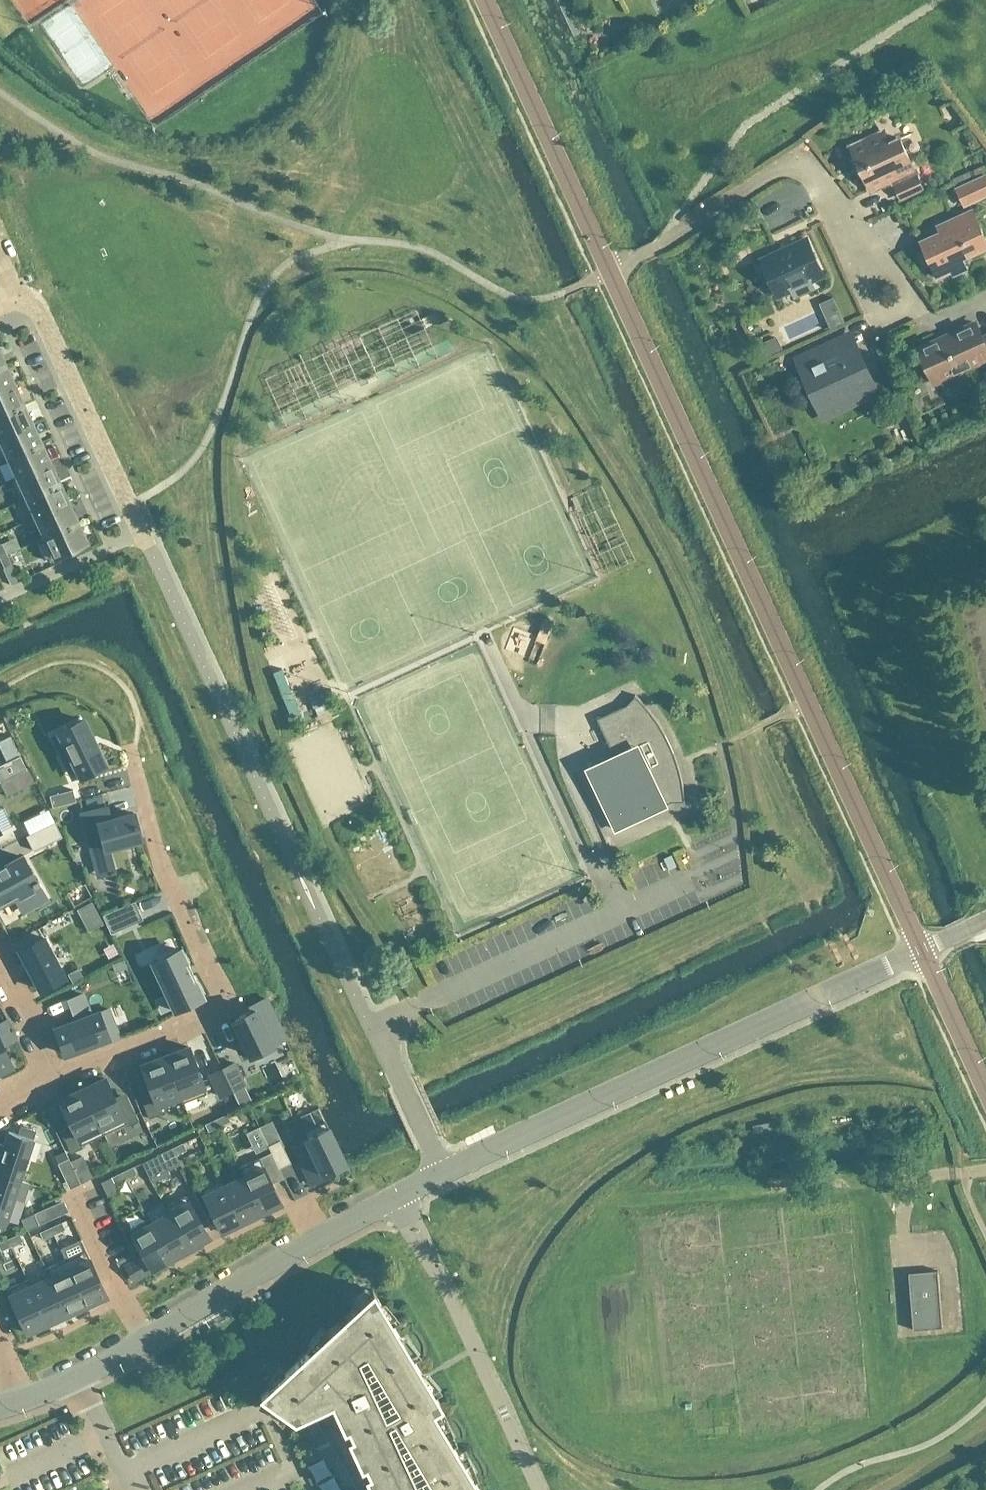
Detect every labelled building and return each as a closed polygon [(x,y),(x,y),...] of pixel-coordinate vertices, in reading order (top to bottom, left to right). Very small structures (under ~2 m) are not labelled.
[(923,189),(900,138),(889,143),(883,131),(851,147),(871,190),(892,180),(901,199),(923,189)] [(985,175),(956,189),(964,205),(985,195),(985,176),(985,175)] [(794,197),(762,212),(778,245),(810,230),(794,197)] [(972,210),(937,226),(940,232),(920,241),(934,271),(935,271),(937,277),(951,271),(953,275),(966,269),(962,259),(985,248),(985,240),(972,210)] [(823,275),(806,239),(761,259),(778,296),(792,289),(795,297),(814,288),(810,281),(823,275)] [(793,327),(799,339),(821,327),(815,315),(793,327)] [(982,337),(975,323),(919,348),(934,383),(985,359),(985,335),(982,337)] [(776,337),(757,345),(762,356),(780,347),(776,337)] [(872,390),(865,375),(868,373),(863,362),(860,364),(852,348),(844,351),(839,339),(801,357),(812,381),(808,383),(815,397),(819,396),(826,411),(870,390),(870,391),(872,390)] [(5,364),(0,367),(0,390),(14,384),(5,364)] [(14,384),(0,390),(0,414),(24,403),(14,384)] [(33,423),(24,403),(0,414),(0,438),(33,423)] [(33,423),(0,438),(0,460),(1,462),(8,459),(7,458),(42,442),(33,423)] [(51,462),(42,442),(7,458),(8,459),(16,477),(16,478),(51,462)] [(60,482),(51,462),(16,478),(16,477),(9,480),(19,501),(26,498),(25,498),(60,482)] [(69,501),(60,482),(25,498),(26,498),(34,517),(69,501)] [(78,521),(69,501),(34,517),(43,537),(78,521)] [(53,557),(87,541),(78,521),(43,537),(53,557)] [(6,554),(0,557),(0,559),(4,568),(11,565),(6,554)] [(11,565),(4,568),(11,584),(21,580),(16,569),(14,570),(11,565)] [(281,668),(272,672),(290,717),(299,713),(281,668)] [(593,784),(614,829),(671,802),(683,801),(683,803),(685,803),(684,795),(683,787),(682,780),(680,772),(678,765),(675,758),(674,754),(671,746),(667,738),(663,731),(659,724),(655,718),(650,712),(645,706),(640,700),(635,695),(634,696),(635,696),(627,705),(597,719),(621,771),(593,784)] [(92,737),(91,736),(90,736),(82,719),(58,731),(59,732),(53,735),(62,753),(68,750),(81,776),(104,765),(95,746),(96,746),(95,744),(95,745),(91,738),(92,737)] [(10,735),(0,740),(0,749),(6,761),(19,755),(10,735)] [(0,764),(0,781),(13,774),(26,768),(19,755),(0,764)] [(0,781),(0,783),(6,796),(20,789),(13,774),(0,781)] [(72,789),(49,795),(52,807),(75,801),(72,789)] [(109,819),(105,805),(81,812),(95,864),(110,860),(107,848),(140,839),(133,812),(109,819)] [(25,835),(33,850),(61,836),(54,821),(25,835)] [(0,868),(0,904),(15,896),(23,910),(45,898),(22,856),(0,868)] [(103,923),(91,901),(76,909),(88,930),(103,923)] [(143,919),(135,901),(103,915),(111,933),(143,919)] [(64,976),(43,937),(19,950),(39,989),(64,976)] [(186,962),(179,949),(152,962),(175,1010),(202,997),(194,980),(195,979),(193,974),(191,975),(188,967),(189,966),(187,962),(186,962)] [(123,959),(112,964),(116,972),(127,967),(123,959)] [(77,968),(66,974),(71,982),(82,977),(77,968)] [(82,994),(67,999),(76,1021),(55,1029),(65,1054),(101,1040),(103,1044),(119,1038),(107,1009),(91,1015),(82,994)] [(285,1038),(265,998),(250,1005),(252,1010),(232,1019),(251,1059),(274,1049),(272,1044),(285,1038)] [(0,1023),(0,1071),(11,1066),(1,1044),(6,1042),(14,1038),(6,1021),(0,1023)] [(198,1072),(188,1046),(164,1055),(181,1100),(180,1100),(181,1103),(206,1093),(198,1074),(200,1073),(199,1072),(198,1072)] [(181,1100),(164,1055),(141,1064),(151,1090),(139,1094),(148,1118),(160,1114),(158,1109),(180,1100),(181,1100)] [(233,1063),(221,1068),(232,1091),(244,1085),(233,1063)] [(232,1091),(221,1068),(210,1073),(220,1096),(232,1091)] [(104,1077),(81,1088),(103,1134),(125,1123),(127,1125),(138,1120),(127,1097),(116,1103),(104,1077)] [(103,1134),(81,1088),(59,1099),(71,1124),(60,1130),(71,1152),(82,1147),(81,1144),(103,1134)] [(226,1113),(215,1119),(219,1126),(229,1121),(226,1113)] [(219,1126),(215,1119),(204,1124),(208,1131),(219,1126)] [(344,1162),(324,1120),(302,1131),(305,1138),(292,1144),(311,1183),(326,1176),(324,1171),(344,1162)] [(20,1126),(17,1133),(8,1130),(0,1155),(0,1173),(19,1180),(33,1139),(33,1138),(35,1131),(20,1126)] [(279,1140),(268,1145),(271,1152),(278,1167),(290,1162),(279,1140)] [(174,1155),(186,1149),(182,1142),(171,1148),(174,1155)] [(174,1155),(171,1148),(161,1153),(141,1162),(149,1179),(169,1169),(165,1160),(174,1155)] [(65,1151),(54,1156),(57,1163),(68,1158),(65,1151)] [(271,1152),(259,1157),(271,1183),(283,1178),(278,1167),(271,1152)] [(271,1183),(259,1157),(237,1168),(242,1176),(243,1176),(260,1212),(280,1202),(271,1183)] [(68,1158),(57,1163),(60,1170),(71,1165),(68,1158)] [(125,1178),(136,1173),(132,1166),(122,1171),(125,1178)] [(125,1178),(122,1171),(111,1176),(114,1184),(125,1178)] [(19,1180),(0,1173),(0,1227),(3,1228),(13,1198),(22,1201),(28,1183),(19,1180)] [(243,1176),(242,1176),(224,1185),(223,1185),(241,1221),(260,1212),(243,1176)] [(223,1185),(224,1185),(221,1178),(199,1189),(220,1231),(241,1221),(223,1185)] [(164,1206),(168,1213),(169,1212),(189,1247),(209,1236),(185,1195),(164,1206)] [(38,1224),(49,1219),(44,1208),(33,1213),(38,1224)] [(169,1212),(168,1213),(151,1222),(150,1223),(170,1258),(189,1247),(169,1212)] [(150,1223),(151,1222),(149,1218),(128,1230),(143,1255),(124,1265),(133,1280),(170,1258),(150,1223)] [(61,1222),(50,1227),(53,1234),(64,1229),(61,1222)] [(53,1234),(50,1227),(39,1231),(42,1239),(53,1234)] [(19,1233),(8,1238),(11,1245),(22,1240),(19,1233)] [(8,1238),(0,1242),(0,1250),(11,1245),(8,1238)] [(106,1295),(85,1250),(65,1259),(86,1305),(106,1295)] [(86,1305),(65,1259),(44,1268),(48,1277),(49,1277),(66,1314),(86,1305)] [(942,1327),(937,1271),(909,1273),(914,1329),(942,1327)] [(49,1277),(48,1277),(30,1285),(29,1286),(46,1323),(66,1314),(49,1277)] [(29,1286),(30,1285),(27,1279),(6,1289),(26,1332),(46,1323),(29,1286)] [(417,1365),(372,1289),(346,1313),(308,1348),(294,1361),(283,1372),(259,1393),(275,1404),(293,1417),(309,1409),(343,1466),(357,1489),(367,1489),(371,1488),(372,1489),(479,1489),(431,1409),(440,1404),(427,1381),(424,1377),(422,1374),(417,1365)] [(323,1463),(308,1471),(318,1489),(318,1488),(319,1489),(338,1489),(323,1463)]
